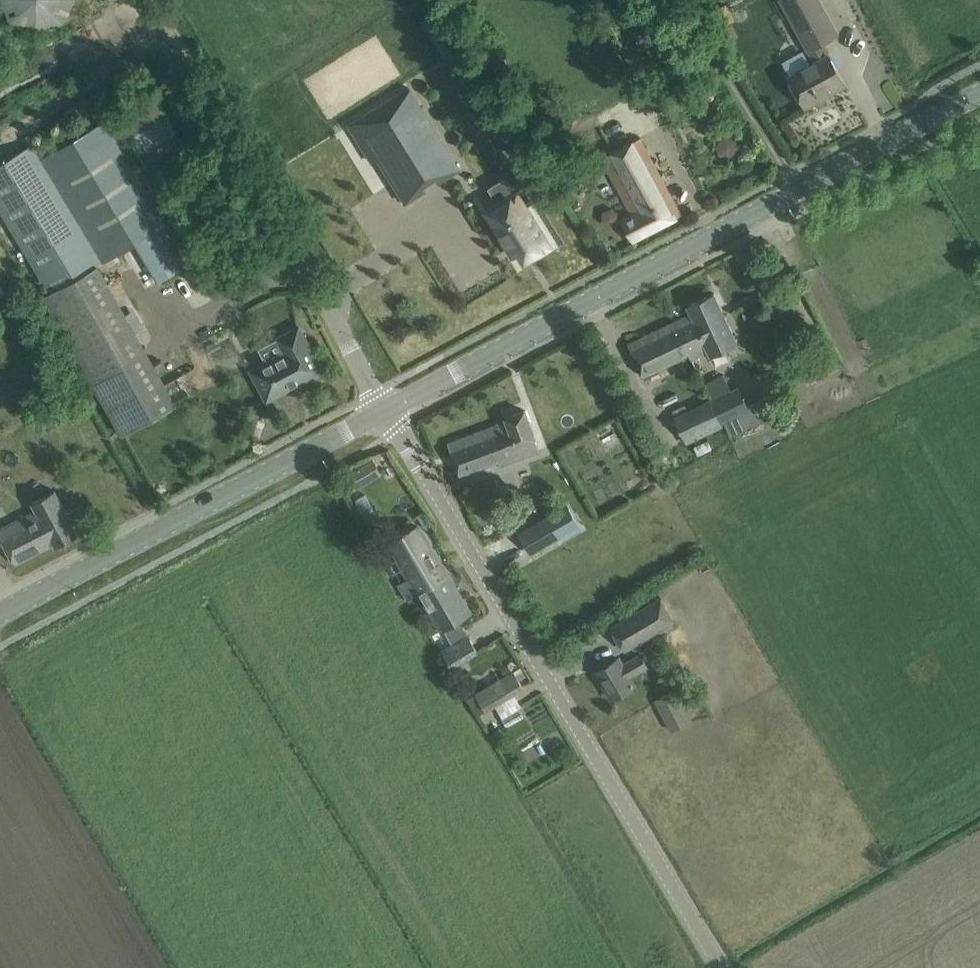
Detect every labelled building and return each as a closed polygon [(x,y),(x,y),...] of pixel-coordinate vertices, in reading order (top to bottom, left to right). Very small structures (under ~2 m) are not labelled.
[(10,21),(37,33),(64,24),(76,0),(3,0),(10,21)] [(793,23),(808,49),(809,49),(815,60),(811,63),(803,49),(782,60),(790,74),(788,75),(795,88),(805,106),(846,84),(836,66),(829,53),(828,54),(821,42),(838,33),(824,7),(820,0),(781,0),(793,23)] [(367,152),(372,161),(378,157),(405,200),(406,202),(426,189),(422,182),(435,173),(439,181),(442,179),(460,168),(409,86),(349,124),(367,152)] [(156,182),(194,160),(153,91),(116,113),(156,182)] [(50,293),(96,265),(135,241),(159,280),(182,266),(159,227),(179,215),(168,196),(159,201),(109,117),(94,126),(89,119),(36,150),(32,144),(0,163),(0,208),(50,293)] [(682,213),(672,196),(641,136),(602,156),(632,213),(622,219),(633,239),(682,213)] [(519,194),(517,191),(515,193),(498,203),(488,209),(486,210),(514,255),(521,250),(525,258),(532,254),(533,256),(551,246),(519,194)] [(738,343),(722,310),(714,292),(687,304),(691,312),(674,321),(690,354),(692,358),(709,350),(711,355),(738,343)] [(124,316),(80,341),(132,429),(133,428),(173,405),(161,383),(124,316)] [(628,343),(637,361),(644,375),(690,354),(674,321),(628,343)] [(299,325),(276,337),(283,351),(251,369),(267,400),(323,369),(299,325)] [(712,398),(724,425),(751,412),(739,386),(712,398)] [(712,398),(675,416),(687,442),(724,425),(712,398)] [(460,474),(479,467),(498,459),(500,464),(540,449),(525,409),(506,416),(507,420),(448,442),(460,474)] [(354,487),(368,479),(360,466),(347,473),(348,475),(342,478),(347,489),(354,485),(354,487)] [(6,545),(15,562),(54,542),(56,546),(78,534),(69,516),(55,489),(32,501),(34,505),(0,524),(0,534),(6,545)] [(567,505),(537,522),(549,542),(568,531),(562,520),(572,514),(567,505)] [(419,525),(391,542),(400,556),(401,559),(411,575),(399,583),(408,598),(421,591),(448,575),(419,525)] [(448,575),(421,591),(443,628),(444,627),(455,644),(444,650),(452,664),(460,660),(477,649),(458,618),(470,611),(448,575)] [(612,624),(626,650),(674,621),(661,595),(612,624)] [(612,697),(629,687),(634,684),(630,676),(647,666),(640,654),(623,664),(619,658),(596,671),(612,697)] [(483,712),(508,698),(525,688),(513,668),(472,692),(483,712)] [(672,729),(692,718),(675,689),(656,700),(672,729)]
